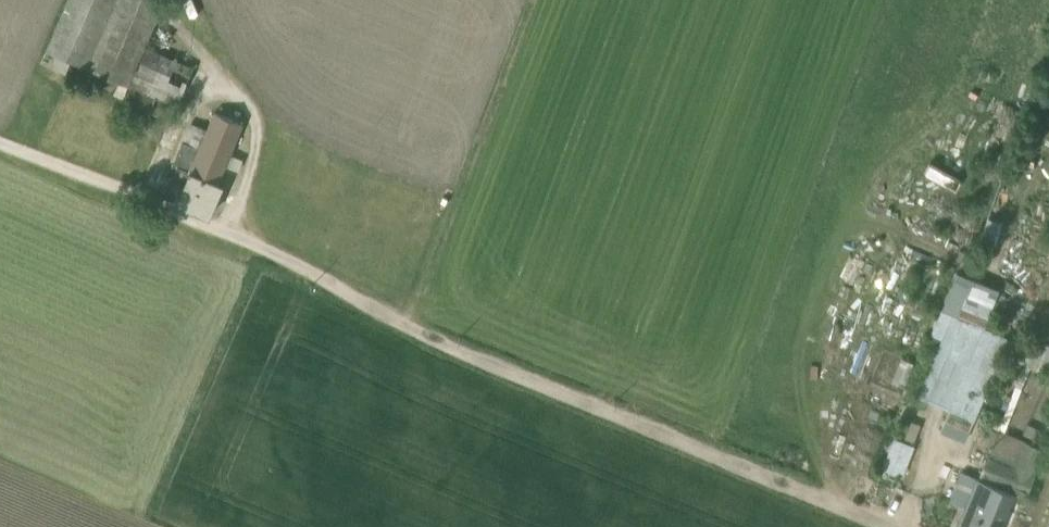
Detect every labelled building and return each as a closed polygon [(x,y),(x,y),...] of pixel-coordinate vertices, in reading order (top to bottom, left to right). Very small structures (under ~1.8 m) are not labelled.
[(44,52),(172,109),(191,66),(148,47),(165,6),(167,0),(67,0),(44,52)] [(217,184),(242,120),(215,109),(205,133),(186,125),(170,165),(175,166),(163,196),(209,214),(221,185),(217,184)] [(981,281),(956,270),(946,295),(970,305),(981,281)] [(973,417),(1007,336),(981,325),(977,335),(945,321),(915,393),(973,417)] [(1034,338),(1024,363),(1048,374),(1048,344),(1034,338)] [(918,424),(909,420),(903,435),(912,439),(918,424)] [(1045,449),(1031,443),(1037,428),(1026,423),(1019,438),(998,429),(958,523),(967,526),(1000,526),(1015,492),(1024,496),(1045,449)] [(913,444),(891,435),(878,465),(900,474),(913,444)]
